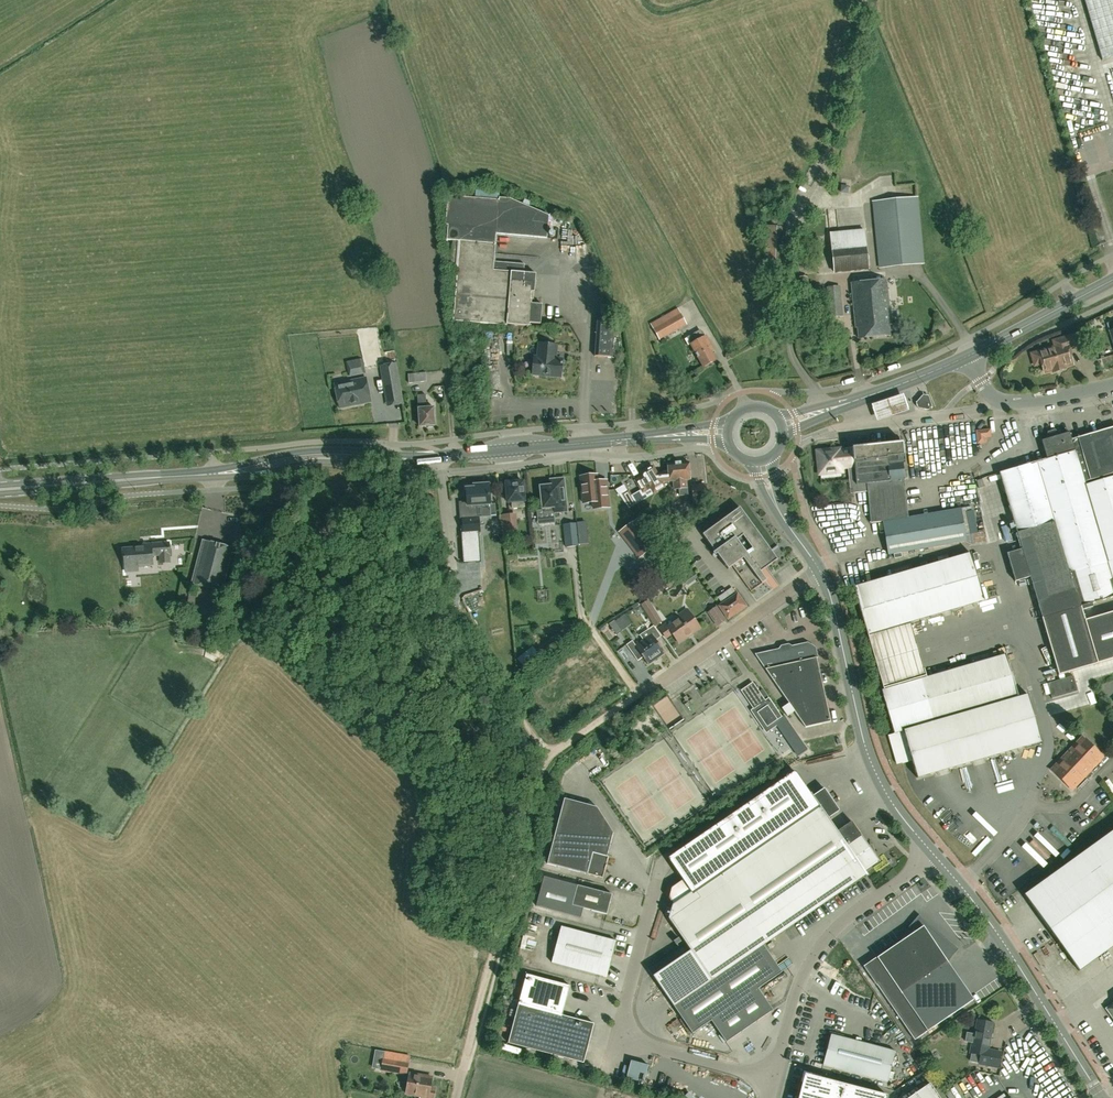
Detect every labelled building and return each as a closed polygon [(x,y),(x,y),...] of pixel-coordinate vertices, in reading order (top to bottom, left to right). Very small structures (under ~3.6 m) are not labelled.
[(1102,61),(1112,58),(1112,0),(1084,0),(1102,61)] [(446,240),(453,241),(451,267),(457,268),(453,321),(507,326),(507,325),(530,327),(530,323),(541,324),(543,305),(532,304),(533,292),(535,293),(536,274),(524,273),(525,264),(494,262),(497,234),(547,238),(549,216),(510,195),(500,194),(500,192),(476,190),(475,198),(448,196),(445,225),(448,225),(446,240)] [(879,267),(924,263),(917,197),(873,202),(879,267)] [(865,230),(831,234),(834,272),(869,268),(865,230)] [(794,291),(809,289),(808,276),(792,278),(794,291)] [(859,338),(890,335),(889,324),(891,324),(887,280),(852,283),(856,327),(858,327),(859,338)] [(829,318),(843,316),(840,285),(826,287),(829,318)] [(686,325),(680,314),(677,309),(650,324),(659,340),(686,325)] [(615,321),(614,321),(614,316),(605,316),(605,319),(607,319),(607,321),(597,320),(595,355),(613,357),(615,321)] [(714,349),(709,340),(706,335),(704,336),(700,330),(687,337),(691,344),(690,344),(704,367),(717,360),(712,351),(714,349)] [(1040,364),(1042,363),(1044,372),(1053,370),(1053,372),(1065,368),(1065,366),(1073,364),(1068,345),(1072,344),(1073,348),(1082,345),(1079,333),(1053,341),(1055,347),(1037,352),(1040,364)] [(561,376),(563,358),(556,358),(557,344),(540,342),(538,356),(534,356),(533,373),(561,376)] [(402,403),(401,396),(395,364),(381,366),(388,406),(402,403)] [(352,371),(354,377),(366,375),(365,369),(352,371)] [(426,372),(409,374),(409,383),(427,381),(426,372)] [(340,409),(371,402),(366,377),(334,384),(340,409)] [(904,390),(872,401),(877,418),(910,407),(904,390)] [(420,427),(422,427),(427,426),(428,428),(433,427),(433,426),(435,426),(433,408),(427,408),(426,395),(417,395),(420,427)] [(916,403),(918,408),(928,410),(932,406),(929,396),(923,395),(916,403)] [(1047,439),(1042,441),(1047,459),(999,473),(1022,549),(1007,554),(1015,582),(1030,577),(1042,618),(1046,632),(1050,646),(1059,674),(1082,668),(1096,664),(1097,663),(1112,658),(1112,612),(1085,620),(1082,609),(1093,606),(1092,603),(1112,597),(1112,476),(1091,483),(1090,480),(1112,473),(1112,427),(1073,439),(1071,433),(1069,434),(1069,433),(1061,435),(1047,439)] [(986,437),(991,437),(990,429),(977,431),(979,443),(987,442),(986,437)] [(853,449),(857,493),(865,492),(871,523),(883,521),(889,555),(967,541),(961,508),(908,517),(901,443),(853,448),(853,449)] [(857,493),(853,449),(844,450),(845,451),(840,452),(839,449),(818,451),(820,473),(842,471),(841,467),(848,466),(851,494),(857,493)] [(668,463),(669,472),(658,473),(653,466),(649,469),(648,467),(641,471),(643,475),(635,479),(643,492),(651,488),(654,493),(665,486),(663,482),(674,481),(675,489),(680,488),(680,495),(688,494),(688,487),(687,479),(691,479),(689,461),(681,462),(676,462),(676,463),(668,463)] [(581,503),(591,502),(592,509),(597,508),(607,507),(605,490),(604,481),(596,482),(595,475),(578,477),(581,503)] [(564,479),(555,479),(551,480),(551,485),(540,487),(543,510),(543,513),(554,512),(554,513),(567,511),(564,479)] [(512,508),(525,507),(523,482),(507,483),(508,502),(512,502),(512,508)] [(468,501),(460,502),(461,520),(463,520),(464,532),(462,533),(464,563),(481,562),(479,532),(480,532),(479,518),(478,518),(477,505),(491,504),(489,484),(487,484),(487,483),(480,484),(480,485),(475,485),(475,488),(467,489),(468,501)] [(695,514),(709,513),(707,484),(692,486),(695,514)] [(728,569),(732,566),(751,592),(767,580),(760,572),(778,559),(740,507),(702,534),(728,569)] [(504,537),(512,536),(511,527),(510,527),(509,515),(510,515),(510,514),(501,515),(504,537)] [(566,547),(578,545),(576,523),(564,525),(566,547)] [(639,557),(651,548),(632,523),(620,532),(639,557)] [(203,540),(192,583),(223,590),(233,547),(203,540)] [(153,556),(159,555),(160,563),(171,563),(169,542),(144,544),(144,548),(125,549),(127,573),(140,572),(140,566),(154,564),(153,556)] [(973,555),(984,555),(983,544),(973,545),(973,555)] [(1003,595),(985,601),(984,599),(1003,593),(993,556),(973,562),(971,553),(854,587),(867,635),(978,603),(980,609),(1005,602),(1003,595)] [(270,600),(279,587),(271,581),(262,595),(270,600)] [(728,618),(746,606),(737,594),(720,606),(728,618)] [(661,622),(648,601),(642,604),(655,625),(661,622)] [(239,617),(241,604),(227,603),(225,616),(239,617)] [(678,620),(689,635),(700,628),(687,609),(676,617),(678,620)] [(616,635),(621,631),(614,620),(609,624),(616,635)] [(678,620),(668,627),(666,624),(660,628),(666,637),(672,633),(679,643),(689,635),(678,620)] [(640,635),(644,641),(656,659),(665,653),(661,648),(656,640),(661,637),(661,636),(654,626),(648,630),(640,635)] [(648,664),(656,659),(644,641),(637,646),(632,640),(626,644),(638,661),(643,657),(648,664)] [(772,678),(820,672),(816,658),(818,658),(818,657),(816,657),(816,656),(814,648),(808,644),(791,648),(789,646),(788,648),(784,649),(782,648),(780,650),(759,655),(759,654),(757,655),(755,654),(772,678)] [(1006,654),(921,679),(882,691),(894,734),(904,731),(918,778),(1042,742),(1028,694),(1019,697),(1006,654)] [(831,722),(820,672),(772,678),(789,703),(782,708),(788,716),(794,711),(805,727),(831,722)] [(1074,676),(1048,683),(1052,698),(1078,691),(1074,676)] [(767,727),(775,722),(782,716),(769,697),(765,700),(753,682),(742,690),(767,727)] [(667,724),(682,717),(673,697),(658,703),(667,724)] [(776,747),(783,743),(775,730),(768,734),(776,747)] [(1072,789),(1103,756),(1083,738),(1052,771),(1072,789)] [(835,782),(845,775),(841,769),(831,777),(835,782)] [(795,770),(666,857),(691,892),(673,905),(669,918),(691,950),(653,976),(692,1033),(711,1020),(726,1042),(773,1010),(758,988),(782,972),(763,945),(867,874),(864,871),(879,861),(852,822),(838,832),(819,805),(795,770)] [(609,856),(608,856),(607,856),(613,832),(597,807),(564,798),(547,864),(587,874),(602,878),(602,879),(603,879),(609,856)] [(952,821),(959,818),(953,809),(947,812),(952,821)] [(946,815),(941,818),(946,827),(952,824),(946,815)] [(944,826),(939,829),(944,837),(949,834),(944,826)] [(1025,895),(1080,971),(1112,946),(1112,831),(1025,895)] [(951,835),(947,839),(955,846),(958,842),(951,835)] [(536,906),(567,914),(570,905),(607,914),(612,894),(600,891),(544,877),(536,906)] [(909,904),(917,899),(913,893),(905,898),(909,904)] [(900,942),(877,958),(889,976),(877,985),(915,1040),(974,1000),(962,983),(958,987),(944,966),(956,952),(919,920),(900,942)] [(616,941),(576,930),(561,926),(552,962),(606,977),(616,941)] [(526,974),(508,1043),(583,1063),(594,1024),(562,1015),(570,986),(526,974)] [(978,1020),(975,1034),(967,1033),(966,1041),(974,1043),(974,1044),(972,1044),(971,1053),(981,1055),(980,1064),(999,1067),(1002,1052),(988,1049),(993,1023),(978,1020)] [(831,1034),(823,1065),(888,1082),(896,1051),(831,1034)] [(384,1057),(381,1068),(407,1073),(409,1061),(384,1057)] [(648,1062),(631,1058),(627,1075),(644,1079),(648,1062)] [(922,1058),(918,1060),(924,1072),(929,1070),(922,1058)] [(813,1074),(803,1071),(800,1083),(802,1083),(799,1097),(887,1097),(887,1096),(826,1079),(812,1076),(813,1074)] [(410,1072),(406,1093),(420,1095),(420,1096),(429,1097),(433,1097),(435,1088),(430,1087),(432,1076),(410,1072)] [(930,1083),(908,1097),(940,1097),(930,1083)]
